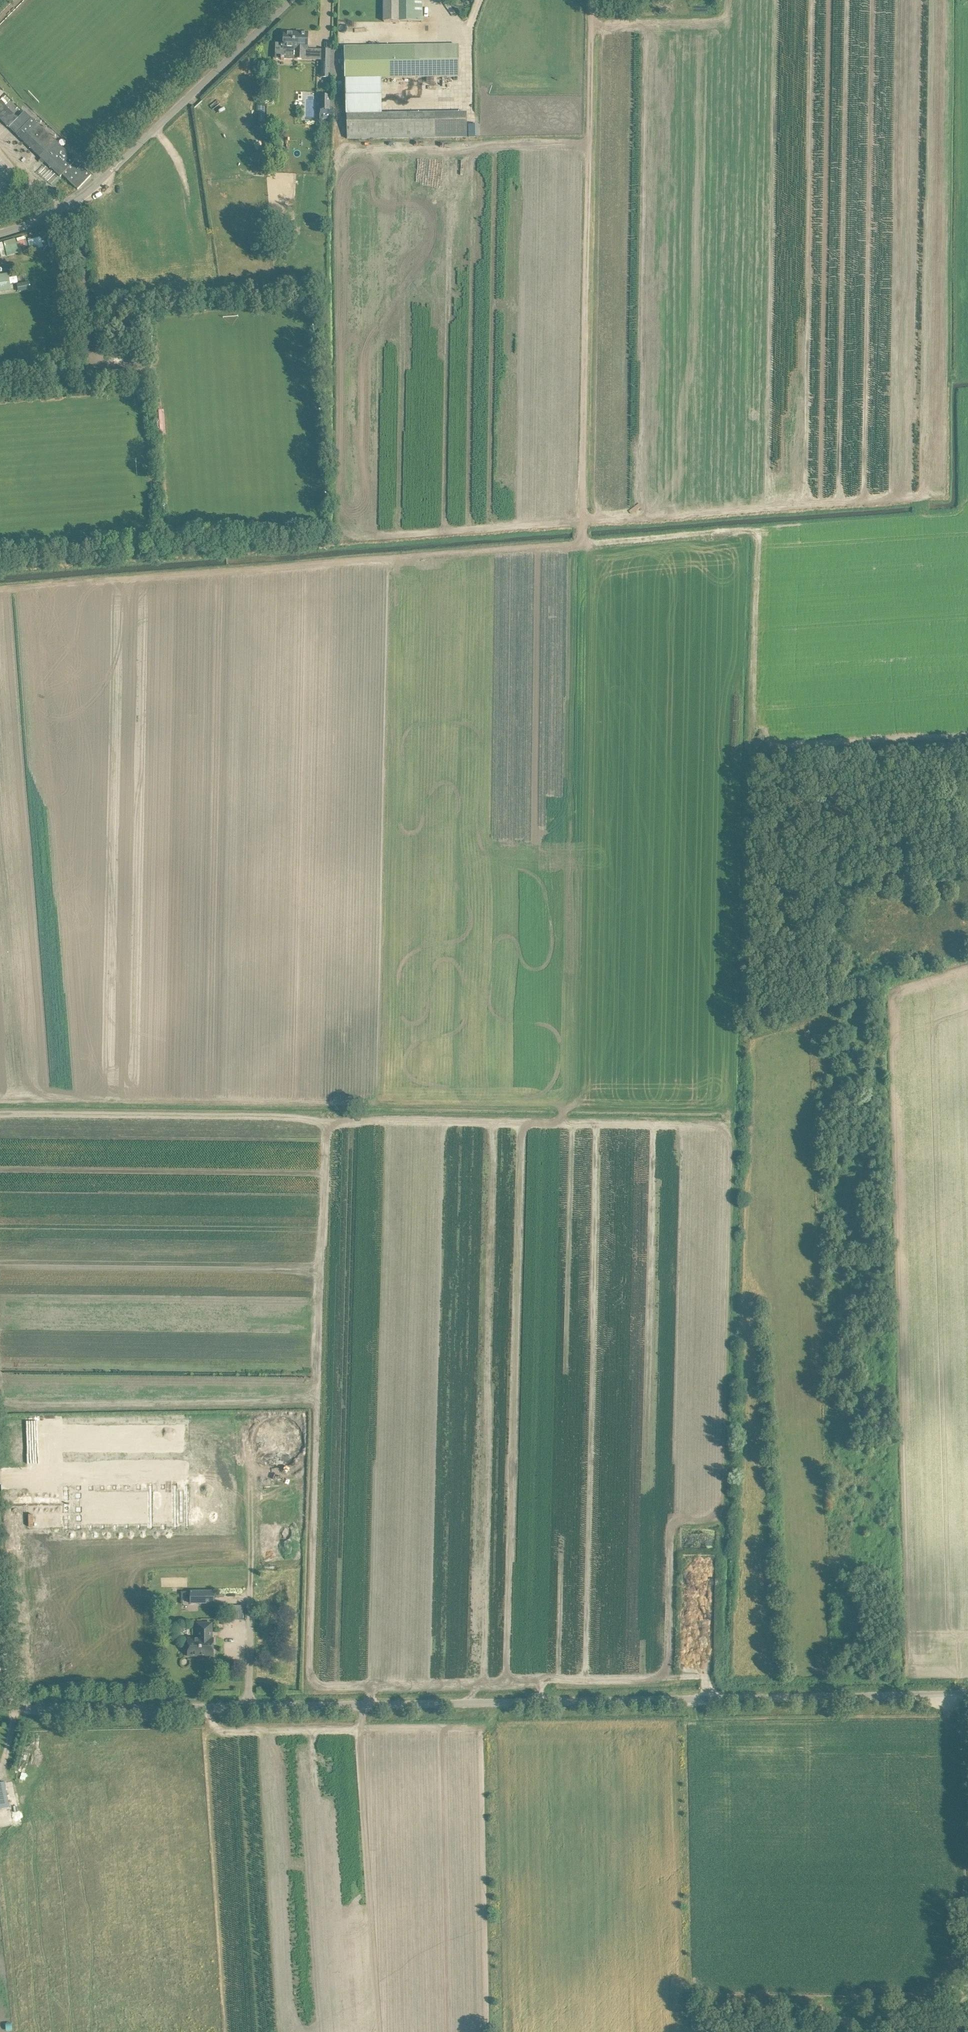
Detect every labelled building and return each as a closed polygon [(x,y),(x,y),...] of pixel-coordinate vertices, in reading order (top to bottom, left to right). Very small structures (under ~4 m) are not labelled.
[(384,22),(422,22),(422,0),(384,0),(384,22)] [(308,33),(284,32),(283,44),(279,44),(279,58),(284,58),(283,60),(286,60),(286,59),(305,59),(305,50),(307,50),(308,33)] [(459,46),(414,46),(344,47),(344,79),(460,77),(459,46)] [(331,49),(321,49),(321,69),(330,70),(331,49)] [(330,119),(331,96),(320,95),(320,119),(330,119)] [(60,177),(62,174),(78,189),(91,175),(25,111),(18,118),(0,100),(0,101),(0,119),(60,177)] [(33,250),(45,246),(42,237),(30,241),(33,250)] [(17,243),(17,245),(18,250),(28,247),(26,241),(17,243)] [(12,290),(9,273),(0,274),(0,292),(12,290)] [(277,1463),(281,1463),(283,1463),(286,1462),(291,1460),(294,1457),(296,1454),(298,1451),(300,1447),(300,1445),(301,1441),(300,1436),(299,1432),(297,1429),(295,1426),(293,1424),(290,1422),(286,1420),(282,1419),(278,1419),(274,1419),(270,1420),(267,1422),(263,1425),(260,1428),(258,1431),(256,1436),(256,1441),(257,1446),(258,1450),(261,1455),(265,1459),(269,1461),(272,1463),(277,1463)] [(164,1486),(42,1487),(42,1527),(164,1526),(164,1486)] [(214,1603),(214,1592),(191,1592),(191,1603),(214,1603)] [(232,1613),(232,1619),(242,1619),(242,1608),(236,1608),(236,1613),(232,1613)] [(188,1656),(202,1656),(202,1654),(205,1654),(205,1658),(214,1658),(214,1639),(212,1639),(212,1624),(198,1624),(198,1634),(199,1634),(199,1639),(188,1639),(188,1645),(187,1645),(185,1647),(185,1652),(187,1653),(188,1653),(188,1656)] [(0,1783),(0,1809),(10,1807),(5,1782),(0,1783)]
